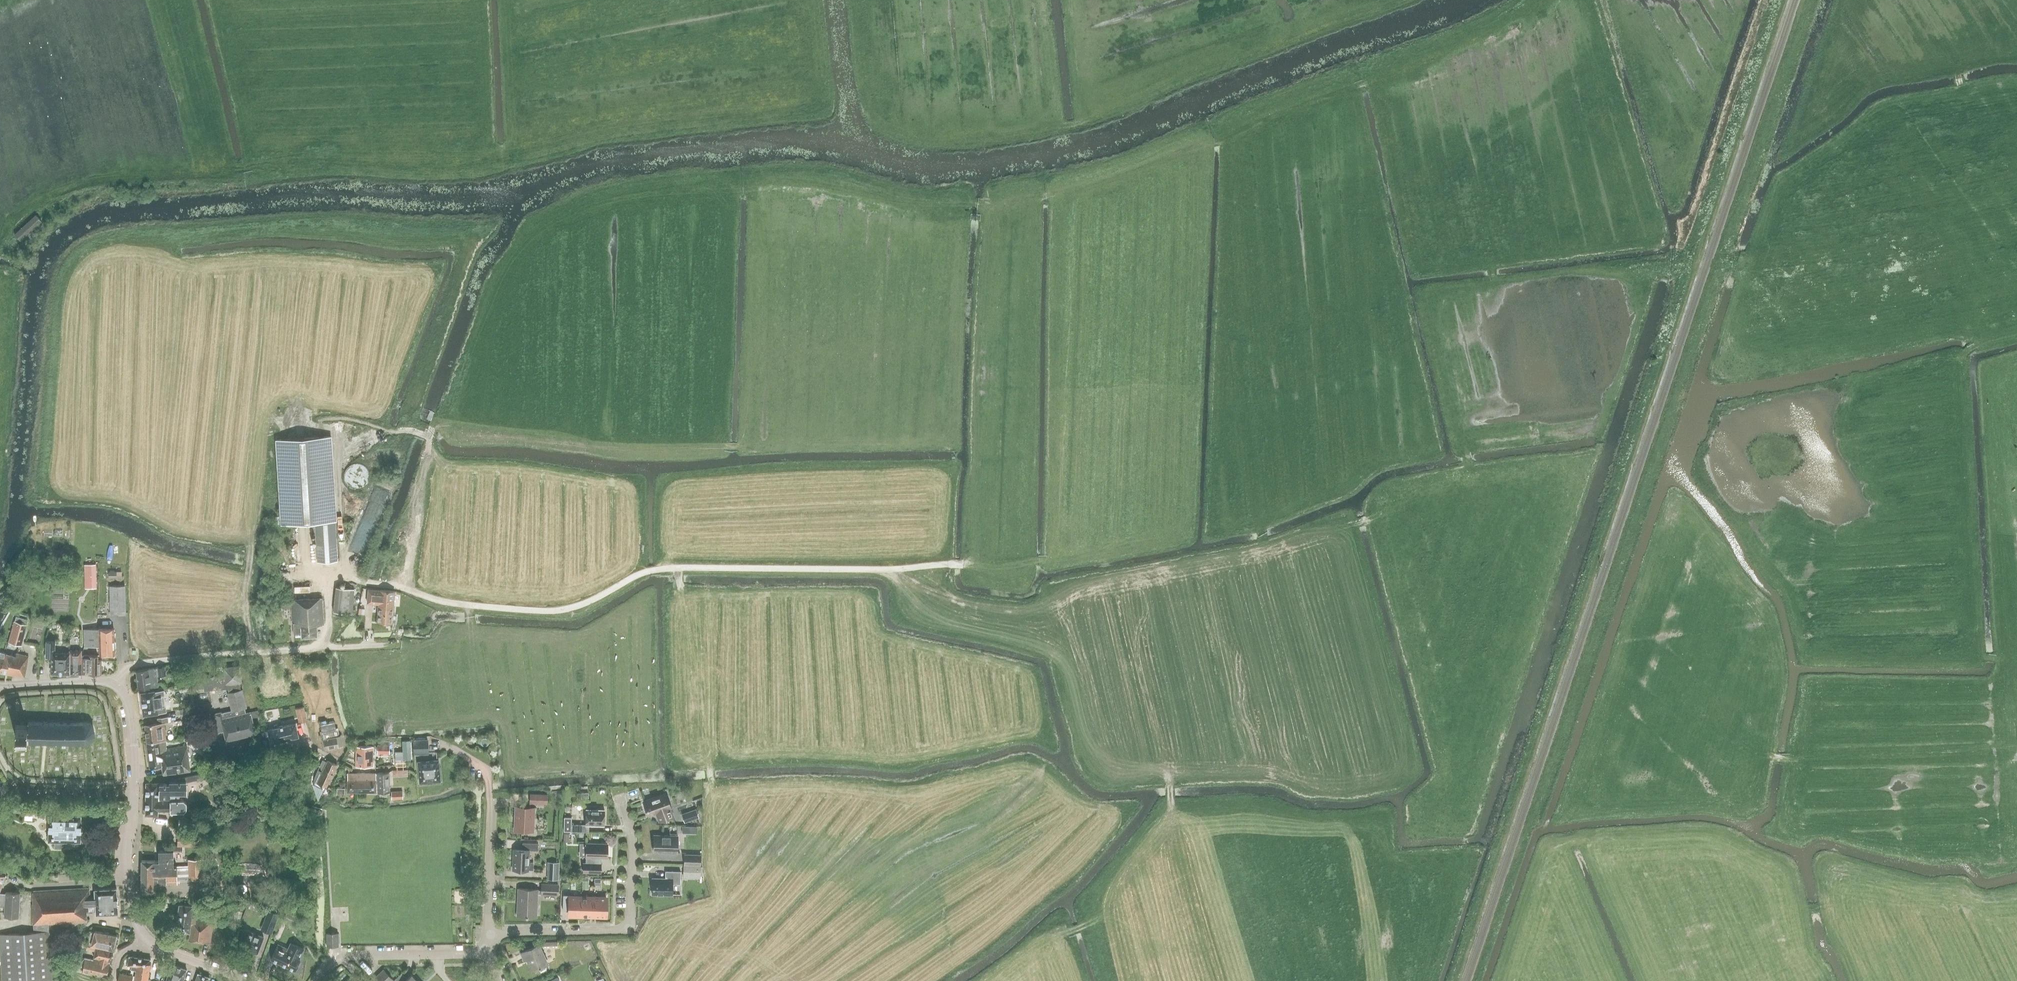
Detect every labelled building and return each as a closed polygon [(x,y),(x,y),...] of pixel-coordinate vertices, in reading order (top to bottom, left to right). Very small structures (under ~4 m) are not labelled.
[(41,221),(36,215),(15,234),(20,240),(27,234),(31,238),(35,234),(32,230),(41,221)] [(337,561),(330,437),(277,440),(282,524),(314,522),(317,562),(337,561)] [(345,477),(345,480),(346,483),(347,486),(349,489),(352,490),(355,492),(358,492),(361,491),(364,490),(367,488),(369,486),(370,483),(371,480),(370,476),(369,473),(368,471),(365,469),(362,467),(359,466),(356,466),(353,467),(350,469),(348,471),(346,474),(345,477)] [(85,565),(86,577),(96,577),(96,565),(85,565)] [(109,586),(110,596),(110,614),(118,614),(125,614),(125,585),(109,586)] [(352,613),(354,589),(336,587),(334,612),(352,613)] [(395,591),(380,590),(368,589),(367,603),(378,604),(377,622),(392,623),(395,591)] [(322,597),(291,599),(292,623),(293,623),(294,635),(302,634),(302,636),(317,635),(316,625),(324,624),(322,597)] [(21,645),(27,624),(15,621),(9,642),(21,645)] [(114,647),(116,646),(116,641),(114,641),(114,628),(84,629),(84,647),(99,646),(100,655),(114,654),(114,647)] [(55,641),(46,640),(46,656),(52,657),(51,673),(70,674),(70,658),(70,655),(70,652),(69,652),(55,652),(55,641)] [(82,649),(69,650),(69,652),(70,652),(70,655),(70,658),(70,674),(81,674),(81,662),(82,662),(82,655),(82,649)] [(12,656),(0,652),(0,653),(0,672),(25,677),(28,656),(16,653),(16,657),(12,656)] [(81,662),(81,674),(101,674),(101,660),(98,660),(98,655),(82,655),(82,662),(81,662)] [(258,710),(250,712),(246,713),(245,707),(246,707),(242,689),(240,689),(240,682),(241,682),(240,665),(224,667),(224,675),(204,677),(205,690),(218,689),(218,688),(228,687),(229,692),(227,692),(232,710),(221,713),(221,712),(214,714),(218,729),(223,727),(226,740),(255,733),(252,718),(259,716),(258,710)] [(158,668),(156,669),(155,667),(136,671),(139,689),(158,686),(157,676),(165,675),(164,666),(158,667),(158,668)] [(164,689),(155,691),(140,692),(143,715),(167,712),(165,704),(164,689)] [(299,722),(307,720),(304,706),(296,708),(299,722)] [(196,716),(194,707),(180,709),(181,718),(196,716)] [(146,742),(165,740),(166,740),(164,722),(168,722),(168,717),(158,718),(158,723),(145,725),(146,742)] [(326,720),(320,721),(320,724),(322,731),(323,739),(339,735),(337,728),(335,728),(334,722),(326,723),(326,720)] [(94,734),(94,733),(94,731),(94,730),(94,728),(93,727),(92,726),(91,724),(90,724),(89,723),(88,723),(86,722),(85,722),(45,722),(28,721),(28,725),(16,725),(16,730),(16,731),(16,732),(16,737),(28,737),(28,741),(45,741),(85,742),(87,742),(88,741),(90,740),(91,739),(92,738),(93,737),(94,735),(94,734)] [(298,736),(295,722),(267,729),(271,743),(272,743),(272,742),(282,740),(287,739),(297,736),(297,737),(298,736)] [(341,735),(339,735),(323,739),(325,749),(343,746),(341,735)] [(166,748),(165,740),(146,743),(150,767),(162,765),(163,775),(190,771),(187,745),(166,748)] [(414,753),(428,752),(428,740),(414,741),(414,753)] [(410,741),(403,741),(403,751),(395,751),(395,760),(404,759),(411,759),(410,741)] [(377,746),(377,753),(389,753),(389,745),(377,745),(377,746)] [(356,766),(373,766),(372,753),(373,753),(373,746),(356,746),(356,766)] [(314,785),(312,784),(318,799),(323,789),(322,789),(325,786),(326,787),(337,764),(328,760),(327,761),(323,759),(320,764),(321,767),(321,769),(323,770),(322,771),(318,769),(313,780),(314,785)] [(438,760),(418,762),(420,783),(440,781),(438,760)] [(198,780),(210,777),(209,772),(196,774),(198,780)] [(389,772),(377,773),(377,774),(378,791),(378,792),(390,791),(389,772)] [(357,792),(357,773),(347,773),(347,792),(357,792)] [(366,773),(357,773),(357,792),(366,792),(366,773)] [(376,773),(366,773),(366,792),(376,792),(376,791),(378,791),(377,774),(376,774),(376,773)] [(187,781),(186,777),(170,780),(169,783),(146,783),(145,815),(158,815),(158,810),(162,811),(162,813),(169,813),(169,811),(184,811),(186,808),(187,802),(184,799),(180,799),(180,792),(187,792),(187,781)] [(672,807),(667,793),(645,801),(650,815),(658,812),(661,820),(675,815),(672,807)] [(547,803),(547,795),(530,794),(530,802),(547,803)] [(24,804),(11,803),(11,812),(23,813),(24,804)] [(38,813),(39,805),(25,804),(25,812),(38,813)] [(532,830),(534,808),(516,807),(515,829),(532,830)] [(565,830),(591,831),(591,824),(606,824),(606,809),(587,808),(587,824),(576,823),(573,823),(573,816),(566,816),(565,830)] [(700,817),(700,816),(697,808),(684,813),(687,821),(700,817)] [(81,831),(81,825),(80,825),(81,817),(81,815),(49,815),(49,840),(55,840),(55,847),(63,847),(64,841),(80,841),(80,839),(80,831),(81,831)] [(177,846),(195,846),(195,832),(178,832),(177,846)] [(679,835),(655,834),(655,850),(670,851),(670,852),(679,852),(679,835)] [(588,843),(582,843),(582,854),(588,854),(588,856),(588,862),(585,862),(585,871),(602,872),(602,862),(602,856),(609,857),(609,843),(588,842),(588,843)] [(538,843),(522,843),(522,849),(514,849),(513,870),(528,870),(533,870),(533,862),(528,862),(528,850),(538,850),(538,843)] [(159,866),(174,866),(173,850),(158,850),(159,859),(159,860),(159,866)] [(702,854),(685,854),(685,865),(702,865),(702,854)] [(189,879),(202,878),(202,875),(202,868),(201,859),(188,859),(189,879)] [(177,866),(174,866),(159,866),(159,860),(141,860),(141,891),(153,891),(153,882),(169,883),(169,884),(177,883),(177,866)] [(559,862),(547,862),(547,879),(558,880),(559,862)] [(700,866),(684,865),(684,875),(700,875),(700,866)] [(682,870),(667,870),(667,878),(654,877),(654,893),(674,894),(674,883),(682,883),(682,870)] [(541,894),(558,895),(558,884),(542,884),(542,890),(541,894)] [(89,888),(33,891),(33,924),(34,932),(0,934),(0,951),(2,980),(52,980),(49,931),(48,924),(87,922),(86,911),(96,911),(96,914),(117,913),(118,913),(118,912),(117,904),(118,904),(118,897),(117,897),(116,889),(117,889),(117,888),(116,888),(115,888),(95,889),(95,897),(90,897),(89,888)] [(542,890),(537,890),(537,889),(518,888),(517,916),(536,917),(537,894),(541,894),(542,890)] [(6,892),(6,893),(5,906),(4,917),(18,918),(20,892),(6,892)] [(563,895),(562,910),(563,910),(563,909),(569,909),(569,910),(570,910),(569,915),(581,915),(582,895),(570,895),(563,895)] [(582,895),(581,915),(593,916),(594,896),(582,895)] [(594,896),(593,916),(605,916),(606,896),(594,896)] [(210,942),(213,920),(191,917),(191,915),(189,914),(190,905),(179,904),(176,930),(190,932),(189,939),(210,942)] [(243,913),(234,910),(232,917),(241,920),(243,913)] [(272,933),(279,914),(270,911),(263,929),(272,933)] [(299,917),(286,912),(283,920),(296,925),(299,917)] [(91,943),(113,949),(117,935),(109,933),(109,932),(105,931),(105,932),(95,929),(94,931),(89,930),(86,942),(88,942),(88,944),(91,945),(91,943)] [(257,953),(264,937),(244,929),(238,946),(257,953)] [(85,933),(79,932),(77,943),(83,944),(85,933)] [(338,946),(338,933),(327,933),(327,946),(338,946)] [(291,942),(288,948),(278,944),(271,959),(295,970),(296,968),(297,968),(299,964),(298,964),(300,959),(299,958),(304,948),(291,942)] [(94,957),(99,958),(98,961),(93,960),(93,959),(85,957),(83,967),(82,972),(106,977),(109,963),(108,963),(109,960),(110,961),(113,949),(91,943),(91,945),(88,944),(87,949),(95,951),(94,957)] [(533,970),(547,964),(539,945),(521,952),(524,960),(527,959),(533,970)] [(83,967),(85,957),(70,955),(69,965),(83,967)] [(150,979),(148,978),(151,959),(129,956),(128,965),(132,965),(131,969),(136,970),(135,980),(138,980),(150,980),(150,979)] [(187,969),(171,964),(166,980),(183,980),(187,969)] [(386,980),(390,980),(392,979),(384,970),(379,974),(386,980)] [(361,972),(354,979),(356,980),(370,980),(361,972)] [(133,975),(120,973),(118,980),(132,980),(133,975)] [(411,974),(407,978),(402,973),(393,980),(418,980),(411,974)]
